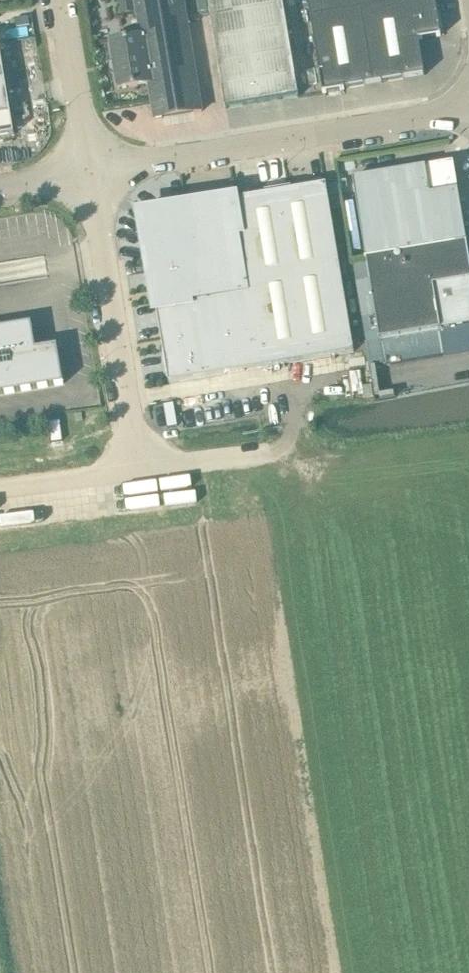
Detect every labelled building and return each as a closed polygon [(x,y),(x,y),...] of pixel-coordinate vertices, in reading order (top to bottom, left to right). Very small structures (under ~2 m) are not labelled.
[(119,15),(137,12),(141,37),(149,84),(153,104),(155,120),(203,112),(199,92),(190,35),(184,0),(117,0),(119,15)] [(299,97),(283,0),(208,0),(227,109),(299,97)] [(362,9),(418,0),(308,0),(311,18),(362,9)] [(362,9),(374,84),(426,76),(420,40),(441,37),(435,0),(418,0),(362,9)] [(362,9),(311,18),(323,94),(345,90),(345,89),(374,84),(362,9)] [(141,37),(111,42),(119,89),(149,84),(141,37)] [(15,135),(0,44),(0,137),(15,135)] [(426,167),(354,179),(367,259),(467,242),(454,162),(426,167)] [(253,293),(157,309),(164,352),(162,352),(166,376),(168,376),(169,383),(355,352),(327,185),(291,191),(291,189),(267,193),(267,195),(237,200),(253,293)] [(188,206),(153,212),(142,228),(147,263),(149,262),(157,309),(253,293),(237,200),(188,208),(188,206)] [(352,262),(361,314),(369,366),(386,363),(387,365),(445,355),(440,330),(468,325),(468,253),(467,242),(367,259),(352,262)] [(58,346),(36,349),(32,323),(0,329),(0,395),(64,384),(58,346)]
